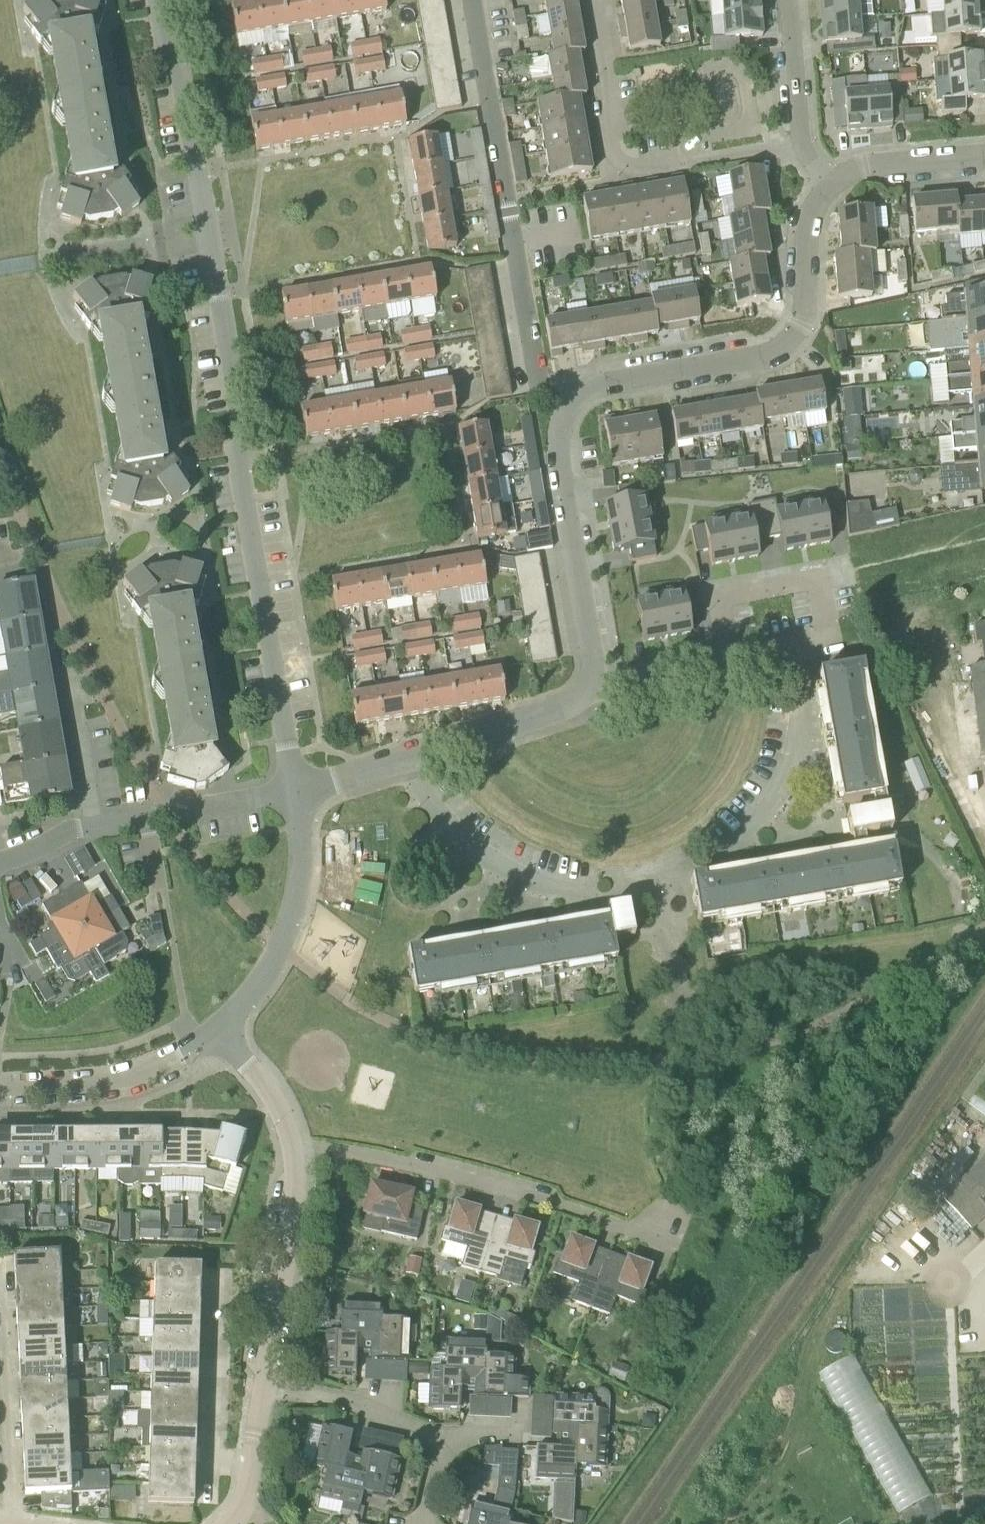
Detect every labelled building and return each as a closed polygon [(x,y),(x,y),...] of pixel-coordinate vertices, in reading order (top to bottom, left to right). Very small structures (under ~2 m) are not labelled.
[(98,33),(102,21),(101,21),(105,7),(100,6),(101,0),(46,0),(44,2),(43,0),(37,0),(23,10),(29,18),(24,22),(32,33),(40,44),(49,56),(46,36),(90,29),(90,31),(98,33)] [(281,0),(272,0),(256,3),(263,40),(288,37),(281,0)] [(307,0),(281,0),(288,37),(313,32),(311,24),(307,0)] [(335,20),(336,20),(332,0),(307,0),(311,24),(335,20)] [(361,15),(358,0),(332,0),(336,20),(361,15)] [(384,0),(358,0),(361,15),(362,23),(387,19),(384,0)] [(546,15),(577,10),(575,0),(544,0),(546,15)] [(651,0),(620,0),(622,8),(652,3),(651,0)] [(672,0),(671,0),(662,1),(663,8),(673,6),(672,0)] [(722,17),(760,14),(759,0),(721,0),(722,17)] [(821,21),(872,17),(871,0),(820,0),(821,21)] [(977,0),(930,0),(932,16),(943,15),(978,12),(977,0)] [(419,18),(445,14),(443,2),(417,7),(419,18)] [(231,7),(236,37),(238,44),(263,40),(256,3),(231,7)] [(656,25),(656,24),(652,3),(622,8),(624,19),(618,20),(620,31),(656,25)] [(514,20),(524,19),(522,10),(512,12),(514,20)] [(577,10),(546,15),(550,36),(586,30),(584,19),(578,21),(577,10)] [(674,21),(686,19),(685,11),(673,13),(674,21)] [(960,35),(979,33),(978,12),(943,15),(945,35),(936,36),(936,48),(960,46),(960,35)] [(422,30),(447,26),(445,14),(419,18),(422,30)] [(724,39),(710,40),(711,52),(739,50),(738,38),(762,36),(760,14),(722,17),(724,39)] [(821,21),(823,44),(848,42),(849,53),(875,51),(872,17),(821,21)] [(525,27),(524,19),(514,20),(515,28),(525,27)] [(688,27),(686,19),(674,21),(676,29),(688,27)] [(620,31),(621,41),(627,40),(629,51),(660,46),(656,25),(620,31)] [(424,42),(449,37),(447,26),(422,30),(424,42)] [(526,26),(525,27),(515,28),(517,41),(529,39),(526,26)] [(87,33),(88,30),(90,31),(90,29),(46,36),(49,56),(53,55),(60,96),(56,96),(52,111),(52,115),(62,127),(65,127),(72,167),(70,168),(69,168),(72,188),(116,180),(116,177),(114,179),(112,177),(107,146),(109,146),(113,133),(104,131),(95,79),(102,73),(94,63),(92,63),(87,33)] [(554,58),(578,54),(584,53),(582,41),(588,40),(586,30),(550,36),(554,57),(554,58)] [(426,54),(451,49),(449,37),(424,42),(426,54)] [(365,42),(367,55),(382,52),(379,39),(365,42)] [(353,57),(367,55),(365,42),(350,44),(353,57)] [(983,77),(981,56),(961,58),(960,46),(936,48),(937,60),(934,60),(936,81),(947,80),(983,77)] [(330,48),(315,50),(318,63),(332,61),(330,48)] [(428,65),(453,61),(451,49),(426,54),(428,65)] [(303,66),(318,63),(315,50),(301,53),(303,66)] [(524,53),(519,54),(514,55),(515,63),(525,61),(524,53)] [(551,79),(588,73),(586,63),(580,64),(578,54),(554,58),(554,57),(548,58),(551,79)] [(266,59),(268,72),(283,69),(280,56),(266,59)] [(368,60),(370,73),(385,70),(382,57),(368,60)] [(268,72),(266,59),(252,61),(254,74),(268,72)] [(370,73),(368,60),(354,62),(356,75),(370,73)] [(430,77),(455,72),(453,61),(428,65),(430,77)] [(495,66),(496,75),(506,73),(505,65),(495,66)] [(319,69),(321,82),(335,79),(333,66),(319,69)] [(321,82),(319,69),(304,71),(307,89),(322,87),(321,82)] [(640,70),(633,71),(634,78),(641,77),(640,70)] [(915,70),(899,71),(900,77),(900,84),(916,83),(915,70)] [(432,89),(457,84),(455,72),(430,77),(432,89)] [(583,85),(589,84),(588,73),(551,79),(555,100),(585,95),(583,85)] [(283,74),(269,77),(271,91),(296,86),(294,74),(284,76),(283,74)] [(271,91),(269,77),(255,79),(257,93),(271,91)] [(900,77),(865,79),(870,130),(892,128),(889,104),(902,103),(900,77)] [(947,80),(949,101),(941,102),(942,114),(966,112),(965,100),(984,98),(983,77),(947,80)] [(865,79),(831,82),(833,108),(845,107),(847,132),(870,130),(865,79)] [(434,100),(459,96),(457,84),(432,89),(434,100)] [(555,100),(537,104),(541,128),(583,121),(579,102),(586,101),(585,95),(555,100)] [(405,125),(401,96),(376,100),(380,129),(405,125)] [(462,108),(459,96),(434,100),(436,112),(462,108)] [(376,100),(351,104),(356,134),(380,129),(376,100)] [(501,102),(502,110),(513,108),(511,100),(501,102)] [(351,104),(326,108),(331,138),(356,134),(351,104)] [(274,108),(250,112),(256,151),(281,147),(276,117),(274,108)] [(326,108),(301,113),(306,142),(331,138),(326,108)] [(513,108),(502,110),(504,118),(514,116),(513,108)] [(904,125),(923,124),(922,109),(903,110),(904,125)] [(301,113),(276,117),(281,147),(306,142),(301,113)] [(545,153),(587,146),(584,127),(591,126),(590,120),(583,121),(541,128),(545,153)] [(437,137),(409,142),(413,169),(442,164),(437,137)] [(510,153),(520,151),(519,143),(509,145),(510,153)] [(588,152),(595,151),(594,145),(587,146),(545,153),(550,179),(591,172),(588,152)] [(511,161),(522,159),(520,151),(510,153),(511,161)] [(513,169),(523,167),(522,163),(522,159),(511,161),(512,165),(513,169)] [(447,192),(442,164),(413,169),(418,197),(447,192)] [(523,167),(513,169),(514,177),(524,175),(523,167)] [(81,226),(82,221),(89,223),(113,219),(118,215),(121,219),(139,206),(133,198),(138,194),(130,183),(122,172),(116,177),(116,180),(72,188),(69,168),(64,183),(64,182),(60,195),(61,195),(57,208),(62,210),(60,219),(81,226)] [(762,170),(729,175),(732,197),(765,192),(762,170)] [(526,183),(524,175),(514,177),(515,185),(526,183)] [(690,224),(682,176),(676,177),(677,184),(658,187),(665,229),(690,224)] [(657,180),(651,181),(652,188),(633,191),(640,233),(665,229),(658,187),(657,180)] [(632,184),(626,186),(627,192),(608,196),(615,237),(640,233),(633,191),(632,184)] [(607,189),(601,190),(603,197),(582,200),(590,242),(615,237),(608,196),(607,189)] [(452,219),(447,192),(418,197),(423,225),(452,219)] [(700,192),(691,193),(693,204),(702,203),(702,202),(700,192)] [(769,213),(765,192),(732,197),(736,218),(762,214),(769,213)] [(958,231),(956,204),(955,197),(933,199),(936,232),(958,231)] [(933,199),(912,200),(914,234),(936,232),(933,199)] [(712,202),(707,202),(702,202),(702,203),(693,204),(696,222),(707,221),(713,212),(712,202)] [(978,202),(956,204),(958,231),(959,237),(980,236),(978,202)] [(838,212),(840,234),(873,231),(872,209),(838,212)] [(733,242),(766,236),(762,214),(736,218),(729,220),(733,242)] [(900,229),(908,228),(907,217),(899,218),(900,229)] [(423,225),(428,252),(456,247),(452,219),(423,225)] [(908,228),(900,229),(901,239),(909,238),(908,228)] [(840,234),(842,255),(875,253),(873,231),(840,234)] [(699,236),(701,247),(709,245),(707,235),(699,236)] [(769,257),(766,236),(733,242),(736,262),(762,258),(769,257)] [(693,244),(677,247),(679,257),(695,254),(693,244)] [(710,255),(709,245),(701,247),(702,257),(710,255)] [(663,260),(679,257),(677,247),(661,249),(663,260)] [(836,277),(870,275),(886,273),(884,252),(875,253),(842,255),(834,256),(836,277)] [(609,259),(610,269),(626,266),(624,256),(609,259)] [(733,285),(766,280),(762,258),(736,262),(729,263),(733,285)] [(610,269),(609,259),(593,261),(595,272),(610,269)] [(679,262),(681,273),(690,271),(688,261),(679,262)] [(898,272),(906,272),(905,261),(897,262),(898,272)] [(653,262),(645,263),(647,274),(655,273),(653,262)] [(647,274),(645,263),(637,265),(639,276),(647,274)] [(975,274),(984,272),(983,263),(973,265),(975,274)] [(463,271),(465,283),(491,278),(489,267),(463,271)] [(435,299),(430,269),(405,273),(410,303),(435,299)] [(951,270),(940,272),(942,281),(953,279),(951,270)] [(907,282),(906,272),(898,272),(898,282),(907,282)] [(931,274),(933,283),(942,281),(940,272),(931,274)] [(411,311),(410,303),(405,273),(380,278),(385,308),(386,315),(411,311)] [(611,274),(603,275),(605,286),(613,285),(611,274)] [(605,286),(603,275),(595,277),(597,287),(605,286)] [(836,277),(838,300),(871,297),(870,275),(836,277)] [(568,276),(560,278),(562,289),(570,287),(568,276)] [(152,307),(155,294),(150,293),(152,283),(131,277),(130,282),(123,280),(100,284),(94,288),(91,284),(73,297),(79,305),(74,308),(82,319),(82,320),(90,330),(99,342),(96,326),(96,323),(140,316),(140,318),(148,320),(152,307)] [(380,278),(356,282),(361,312),(385,308),(380,278)] [(467,295),(493,290),(491,278),(465,283),(467,295)] [(562,289),(560,278),(552,279),(554,290),(562,289)] [(694,292),(703,290),(701,279),(693,281),(694,291),(694,292)] [(984,319),(984,279),(962,281),(963,295),(964,307),(928,310),(928,324),(984,319)] [(733,285),(736,307),(769,301),(766,280),(733,285)] [(583,281),(573,282),(575,295),(585,293),(583,281)] [(331,286),(336,316),(361,312),(356,282),(331,286)] [(306,290),(311,320),(336,316),(331,286),(306,290)] [(281,294),(286,324),(311,320),(306,290),(281,294)] [(469,306),(495,302),(493,290),(467,295),(469,306)] [(706,305),(703,290),(694,292),(697,307),(706,305)] [(688,323),(699,321),(697,307),(694,292),(694,291),(672,294),(678,331),(689,329),(688,323)] [(668,333),(678,331),(672,294),(650,298),(651,304),(652,304),(657,328),(667,327),(668,333)] [(471,318),(497,313),(495,302),(469,306),(471,318)] [(631,308),(637,344),(647,342),(646,336),(658,334),(657,328),(652,304),(651,304),(631,308)] [(584,353),(594,351),(588,315),(585,305),(564,309),(566,319),(567,319),(572,349),(583,347),(584,353)] [(631,308),(609,311),(614,342),(625,340),(626,346),(637,344),(631,308)] [(609,311),(588,315),(594,351),(605,350),(604,344),(614,342),(609,311)] [(473,330),(499,325),(497,313),(471,318),(473,330)] [(115,413),(122,454),(119,454),(122,474),(166,467),(166,464),(164,466),(162,463),(157,433),(159,433),(163,420),(154,417),(145,366),(152,360),(144,350),(142,350),(137,320),(138,317),(140,318),(140,316),(96,323),(96,326),(99,342),(103,342),(110,383),(106,383),(102,398),(102,402),(112,414),(115,413)] [(561,351),(572,349),(567,319),(566,319),(545,322),(551,359),(562,357),(561,351)] [(928,324),(930,353),(968,350),(967,350),(984,348),(984,319),(928,324)] [(475,341),(501,337),(499,325),(473,330),(475,341)] [(429,327),(414,329),(417,342),(431,340),(429,327)] [(402,345),(417,342),(414,329),(400,331),(402,345)] [(380,335),(362,338),(364,352),(382,349),(380,335)] [(477,353),(503,349),(501,337),(475,341),(477,353)] [(347,355),(364,352),(362,338),(345,341),(347,355)] [(330,344),(316,347),(318,360),(332,357),(330,344)] [(432,345),(417,348),(420,361),(434,359),(432,345)] [(304,362),(318,360),(316,347),(301,349),(304,362)] [(847,356),(846,347),(833,348),(834,358),(847,356)] [(405,363),(420,361),(417,348),(403,350),(405,363)] [(968,350),(969,363),(945,365),(947,380),(984,377),(984,348),(967,350),(968,350)] [(480,365),(505,360),(503,349),(477,353),(480,365)] [(383,353),(368,356),(371,369),(385,366),(383,353)] [(356,372),(371,369),(368,356),(354,359),(356,372)] [(482,376),(507,372),(505,360),(480,365),(482,376)] [(851,373),(850,360),(837,361),(838,374),(851,373)] [(319,365),(321,378),(336,375),(334,362),(319,365)] [(321,378),(319,365),(304,367),(306,380),(321,378)] [(484,388),(509,384),(507,372),(482,376),(484,388)] [(450,382),(449,382),(448,375),(424,379),(430,417),(455,413),(450,382)] [(825,412),(819,376),(808,378),(809,384),(798,386),(803,416),(825,412)] [(984,406),(984,377),(947,380),(948,394),(972,392),(973,407),(984,406)] [(405,421),(430,417),(424,379),(398,383),(400,391),(405,421)] [(782,420),(803,416),(798,386),(787,387),(786,381),(776,383),(782,420)] [(782,420),(776,383),(766,385),(767,391),(755,393),(756,399),(760,423),(762,423),(782,420)] [(324,392),(326,404),(331,434),(356,430),(350,400),(348,388),(324,392)] [(405,421),(400,391),(375,395),(380,426),(405,421)] [(375,395),(350,400),(356,430),(380,426),(375,395)] [(745,395),(734,396),(741,433),(763,429),(762,423),(760,423),(756,399),(746,401),(745,395)] [(714,406),(719,436),(741,433),(734,396),(724,398),(725,404),(714,406)] [(692,404),(698,440),(719,436),(714,406),(703,408),(702,402),(692,404)] [(326,404),(301,409),(306,438),(331,434),(326,404)] [(698,440),(692,404),(682,406),(683,412),(671,414),(676,444),(698,440)] [(844,406),(845,418),(860,417),(862,417),(861,405),(844,406)] [(984,435),(984,406),(973,407),(974,421),(951,423),(952,438),(984,435)] [(630,421),(637,463),(663,459),(655,417),(635,421),(634,414),(628,415),(629,422),(630,421)] [(530,417),(519,419),(522,435),(533,433),(530,417)] [(612,468),(637,463),(630,421),(629,422),(610,425),(609,418),(603,419),(612,468)] [(487,425),(458,430),(463,457),(492,452),(487,425)] [(952,438),(938,439),(941,469),(954,467),(954,465),(953,452),(976,450),(977,463),(984,463),(984,435),(952,438)] [(862,444),(861,436),(839,438),(840,446),(862,444)] [(534,438),(522,440),(524,447),(535,445),(534,438)] [(846,447),(847,460),(861,459),(860,446),(846,447)] [(496,479),(492,452),(463,457),(468,483),(496,479)] [(789,465),(797,465),(796,453),(788,454),(789,465)] [(114,469),(110,482),(106,495),(112,497),(109,506),(130,512),(132,507),(139,510),(162,506),(168,501),(171,506),(189,493),(183,485),(188,482),(180,470),(172,459),(166,464),(166,467),(122,474),(119,454),(114,469)] [(780,455),(781,466),(789,465),(788,454),(780,455)] [(834,467),(842,466),(841,456),(833,456),(834,467)] [(537,458),(526,460),(528,474),(539,472),(537,458)] [(737,459),(738,470),(746,470),(745,458),(737,459)] [(746,470),(754,469),(753,458),(745,458),(746,470)] [(703,474),(711,473),(710,462),(702,463),(703,474)] [(694,463),(695,474),(703,474),(702,463),(694,463)] [(984,491),(984,463),(977,463),(954,465),(954,467),(941,469),(943,495),(984,491)] [(664,467),(665,483),(675,482),(674,466),(664,467)] [(602,472),(603,489),(614,488),(612,472),(602,472)] [(501,507),(501,506),(496,479),(468,483),(473,512),(501,507)] [(642,485),(617,488),(620,503),(605,506),(614,552),(629,549),(632,562),(656,557),(654,545),(644,498),(642,485)] [(542,487),(529,489),(532,502),(544,500),(542,487)] [(544,500),(532,502),(536,529),(548,527),(544,500)] [(747,506),(749,517),(750,517),(755,542),(780,537),(781,537),(776,512),(777,512),(775,500),(761,503),(747,506)] [(822,503),(777,512),(776,512),(781,537),(780,537),(783,552),(830,543),(827,528),(840,525),(835,501),(822,503)] [(871,533),(899,527),(895,509),(871,514),(868,502),(845,504),(849,538),(871,533)] [(473,512),(477,539),(515,533),(510,504),(501,506),(501,507),(473,512)] [(750,517),(749,517),(704,526),(691,529),(696,553),(708,551),(711,566),(758,557),(755,542),(750,517)] [(552,548),(549,532),(524,535),(527,552),(552,548)] [(487,539),(480,540),(481,548),(488,547),(487,539)] [(515,571),(540,566),(538,554),(513,559),(515,571)] [(487,600),(480,557),(455,561),(460,591),(463,604),(487,600)] [(515,571),(513,559),(501,557),(499,569),(515,572),(515,571)] [(436,595),(460,591),(455,561),(430,565),(436,595)] [(180,569),(173,567),(150,570),(144,575),(141,570),(123,583),(129,591),(124,595),(132,606),(131,606),(139,616),(142,613),(142,610),(186,602),(187,606),(187,604),(198,607),(202,594),(201,594),(205,581),(199,580),(202,570),(181,564),(180,569)] [(430,565),(405,569),(410,599),(411,606),(424,604),(425,607),(437,605),(436,595),(430,565)] [(517,582),(542,578),(540,566),(515,571),(515,572),(517,582)] [(386,604),(401,601),(410,599),(405,569),(381,573),(386,604)] [(361,608),(386,604),(381,573),(356,578),(361,608)] [(331,582),(336,612),(361,608),(356,578),(331,582)] [(519,594),(545,590),(542,578),(517,582),(519,594)] [(40,618),(34,582),(0,588),(0,624),(40,618)] [(521,606),(547,601),(545,590),(519,594),(521,606)] [(644,643),(691,634),(688,618),(701,616),(696,591),(683,594),(636,603),(644,643)] [(521,606),(523,618),(549,613),(547,601),(521,606)] [(209,719),(212,707),(204,704),(202,695),(196,661),(195,652),(202,647),(194,636),(192,637),(187,606),(186,602),(142,610),(142,613),(139,616),(139,617),(140,617),(149,629),(152,629),(160,669),(156,670),(151,684),(152,688),(161,701),(165,700),(172,741),(168,741),(164,756),(163,757),(163,758),(168,759),(169,763),(213,755),(212,750),(210,738),(206,720),(209,719)] [(521,613),(512,615),(514,626),(523,624),(521,613)] [(525,629),(551,625),(549,613),(523,618),(525,629)] [(478,614),(464,617),(466,630),(481,627),(478,614)] [(452,633),(466,630),(464,617),(449,619),(452,633)] [(46,652),(40,618),(0,624),(0,660),(46,652)] [(429,623),(415,626),(417,639),(431,636),(429,623)] [(527,641),(553,637),(551,625),(525,629),(527,641)] [(974,628),(976,644),(982,643),(984,667),(972,668),(981,755),(984,754),(984,625),(974,628)] [(402,642),(417,639),(415,626),(400,629),(402,642)] [(380,631),(365,634),(368,647),(382,645),(380,631)] [(467,635),(469,648),(484,646),(481,632),(467,635)] [(353,650),(368,647),(365,634),(351,637),(353,650)] [(455,651),(469,648),(467,635),(453,637),(455,651)] [(529,653),(555,649),(553,637),(527,641),(529,653)] [(432,641),(418,643),(420,656),(434,654),(432,641)] [(406,659),(420,656),(418,643),(403,646),(406,659)] [(555,649),(529,653),(531,665),(557,660),(555,649)] [(369,652),(371,665),(386,662),(383,650),(369,652)] [(46,652),(0,660),(0,697),(52,688),(46,652)] [(371,665),(369,652),(354,655),(356,668),(371,665)] [(480,704),(474,675),(473,665),(447,670),(449,679),(454,709),(480,704)] [(842,804),(879,798),(859,680),(865,679),(862,667),(819,674),(842,804)] [(480,704),(505,700),(499,670),(474,675),(480,704)] [(380,722),(405,718),(400,687),(399,679),(373,684),(375,692),(380,722)] [(425,683),(430,713),(454,709),(449,679),(425,683)] [(425,683),(400,687),(405,718),(430,713),(425,683)] [(15,716),(18,731),(58,724),(52,688),(0,697),(0,718),(15,716)] [(350,696),(356,727),(380,722),(375,692),(350,696)] [(64,758),(58,724),(18,731),(24,765),(64,758)] [(193,790),(194,791),(206,789),(205,788),(227,772),(212,750),(213,755),(169,763),(168,759),(163,758),(160,769),(170,771),(167,782),(193,790)] [(3,792),(6,805),(30,801),(30,802),(71,795),(64,758),(24,765),(0,770),(0,776),(1,783),(0,783),(0,792),(3,792)] [(888,810),(874,812),(847,817),(850,838),(892,831),(888,810)] [(901,885),(894,842),(713,874),(704,876),(692,878),(692,880),(691,880),(698,920),(699,920),(700,922),(901,887),(900,885),(901,885)] [(95,866),(90,859),(85,848),(72,855),(83,873),(84,873),(95,866)] [(81,883),(61,894),(82,930),(118,909),(111,896),(98,903),(92,902),(81,883)] [(51,931),(39,938),(39,939),(29,945),(36,957),(46,951),(82,930),(61,894),(42,905),(53,924),(51,931)] [(21,910),(31,903),(27,896),(17,902),(21,910)] [(415,995),(539,974),(541,986),(552,984),(550,972),(617,960),(613,940),(635,936),(629,905),(608,909),(609,916),(428,947),(429,948),(408,951),(408,953),(407,953),(414,994),(415,993),(415,995)] [(116,959),(116,957),(126,951),(128,942),(122,933),(130,929),(118,909),(82,930),(103,966),(116,959)] [(864,932),(863,925),(852,927),(853,934),(864,932)] [(145,942),(153,938),(146,928),(139,932),(145,942)] [(46,951),(58,970),(76,960),(83,961),(96,984),(109,976),(103,966),(82,930),(46,951)] [(526,1012),(524,1000),(509,1002),(511,1015),(526,1012)] [(221,1131),(220,1136),(207,1135),(205,1170),(203,1171),(203,1180),(203,1187),(209,1189),(223,1192),(230,1167),(235,1169),(244,1138),(221,1131)] [(160,1179),(161,1133),(139,1134),(139,1182),(139,1186),(160,1185),(160,1179)] [(160,1179),(182,1179),(183,1133),(161,1133),(160,1179)] [(205,1170),(207,1135),(200,1134),(183,1133),(182,1179),(199,1180),(203,1180),(203,1171),(205,1170)] [(10,1170),(9,1134),(0,1134),(0,1171),(10,1170)] [(10,1183),(31,1183),(31,1134),(9,1134),(10,1170),(10,1183)] [(53,1183),(53,1170),(53,1134),(31,1134),(31,1183),(53,1183)] [(53,1134),(53,1170),(75,1170),(74,1134),(53,1134)] [(96,1134),(74,1134),(75,1170),(96,1170),(96,1134)] [(117,1134),(96,1134),(96,1170),(118,1170),(117,1134)] [(139,1134),(117,1134),(118,1170),(117,1182),(119,1182),(124,1186),(132,1186),(138,1182),(139,1182),(139,1134)] [(944,1200),(973,1230),(984,1218),(984,1162),(944,1200)] [(8,1182),(0,1183),(0,1206),(9,1205),(8,1182)] [(371,1185),(364,1215),(361,1228),(417,1241),(423,1210),(409,1207),(412,1194),(371,1185)] [(441,1257),(462,1263),(461,1267),(480,1273),(494,1224),(476,1219),(479,1211),(456,1205),(449,1229),(445,1227),(441,1240),(445,1242),(441,1257)] [(221,1218),(205,1216),(204,1229),(220,1231),(221,1218)] [(38,1230),(54,1229),(53,1219),(53,1217),(38,1217),(38,1230)] [(68,1219),(53,1219),(54,1229),(68,1228),(68,1219)] [(24,1220),(10,1221),(10,1231),(25,1230),(24,1220)] [(10,1231),(10,1221),(0,1221),(0,1231),(10,1231)] [(94,1233),(96,1224),(82,1221),(80,1231),(94,1233)] [(480,1273),(497,1277),(495,1281),(520,1288),(527,1265),(531,1266),(535,1253),(530,1252),(537,1228),(515,1222),(512,1229),(494,1224),(480,1273)] [(140,1223),(140,1239),(153,1239),(160,1240),(160,1224),(140,1223)] [(96,1224),(94,1233),(108,1236),(110,1227),(96,1224)] [(119,1227),(119,1243),(130,1243),(130,1228),(119,1227)] [(182,1240),(182,1231),(168,1230),(167,1240),(182,1240)] [(182,1231),(182,1240),(196,1241),(197,1231),(182,1231)] [(590,1308),(608,1261),(590,1255),(593,1247),(571,1239),(562,1262),(558,1261),(553,1273),(578,1283),(571,1302),(590,1308)] [(59,1254),(14,1256),(15,1275),(60,1273),(59,1254)] [(96,1257),(97,1272),(106,1271),(106,1256),(96,1257)] [(419,1276),(422,1260),(409,1257),(406,1273),(419,1276)] [(625,1267),(608,1261),(590,1308),(609,1315),(616,1296),(641,1306),(646,1293),(642,1291),(650,1268),(628,1260),(625,1267)] [(200,1285),(201,1267),(155,1265),(154,1285),(200,1285)] [(15,1293),(61,1291),(60,1273),(15,1275),(15,1293)] [(154,1303),(200,1304),(200,1285),(154,1285),(154,1303)] [(97,1299),(107,1299),(107,1289),(97,1289),(97,1299)] [(472,1293),(459,1289),(455,1302),(468,1306),(472,1293)] [(16,1312),(62,1310),(61,1291),(15,1293),(16,1312)] [(120,1315),(121,1303),(109,1302),(108,1314),(120,1315)] [(199,1323),(200,1304),(154,1303),(153,1321),(199,1323)] [(381,1306),(341,1304),(340,1334),(364,1335),(364,1343),(380,1344),(381,1319),(381,1306)] [(17,1330),(63,1328),(77,1327),(76,1308),(62,1310),(16,1312),(17,1330)] [(495,1309),(492,1316),(500,1320),(503,1312),(495,1309)] [(330,1313),(317,1313),(313,1325),(330,1325),(330,1313)] [(487,1315),(487,1327),(501,1328),(501,1322),(487,1315)] [(474,1316),(474,1331),(486,1331),(486,1316),(474,1316)] [(522,1332),(525,1322),(515,1318),(512,1326),(522,1332)] [(370,1359),(409,1361),(410,1321),(381,1319),(380,1344),(364,1343),(363,1355),(371,1355),(370,1359)] [(198,1342),(199,1323),(153,1321),(153,1341),(198,1342)] [(64,1346),(63,1328),(17,1330),(18,1348),(64,1346)] [(469,1342),(470,1332),(452,1329),(451,1339),(469,1342)] [(364,1335),(340,1334),(327,1333),(325,1373),(356,1374),(356,1355),(363,1355),(364,1343),(364,1335)] [(153,1341),(152,1358),(198,1358),(198,1342),(153,1341)] [(445,1341),(444,1370),(468,1371),(468,1379),(485,1380),(486,1356),(486,1343),(445,1341)] [(19,1366),(65,1364),(64,1346),(18,1348),(19,1366)] [(930,1498),(859,1353),(824,1371),(894,1515),(930,1498)] [(475,1396),(511,1397),(528,1398),(529,1381),(514,1380),(515,1357),(486,1356),(485,1380),(468,1379),(468,1388),(461,1388),(460,1391),(475,1391),(475,1396)] [(152,1376),(197,1377),(198,1358),(152,1358),(152,1376)] [(624,1382),(629,1367),(613,1362),(608,1377),(624,1382)] [(409,1363),(409,1374),(428,1375),(429,1364),(409,1363)] [(20,1385),(65,1383),(65,1364),(19,1366),(20,1385)] [(97,1378),(106,1378),(105,1364),(96,1365),(97,1378)] [(429,1410),(460,1411),(460,1391),(461,1388),(468,1388),(468,1379),(468,1371),(444,1370),(431,1370),(429,1410)] [(151,1394),(197,1395),(197,1377),(152,1376),(151,1394)] [(109,1380),(96,1380),(96,1398),(109,1397),(109,1380)] [(21,1403),(66,1401),(65,1383),(20,1385),(21,1403)] [(593,1398),(555,1396),(553,1434),(557,1434),(556,1442),(568,1443),(569,1426),(607,1428),(608,1398),(608,1395),(605,1392),(601,1391),(597,1391),(595,1394),(593,1398)] [(151,1394),(151,1412),(196,1413),(197,1395),(151,1394)] [(21,1421),(67,1419),(66,1401),(21,1403),(21,1421)] [(123,1410),(123,1402),(109,1402),(109,1410),(123,1410)] [(118,1429),(118,1413),(110,1412),(110,1429),(118,1429)] [(196,1431),(196,1413),(151,1412),(150,1431),(196,1431)] [(654,1429),(655,1417),(643,1416),(642,1428),(654,1429)] [(22,1439),(68,1438),(67,1419),(21,1421),(22,1439)] [(576,1443),(575,1467),(605,1468),(607,1428),(569,1426),(568,1443),(576,1443)] [(352,1433),(322,1427),(314,1466),(327,1469),(351,1474),(353,1466),(355,1455),(348,1453),(352,1433)] [(196,1431),(150,1431),(149,1448),(195,1449),(196,1431)] [(69,1455),(68,1438),(22,1439),(23,1457),(69,1455)] [(556,1449),(536,1448),(535,1479),(574,1481),(575,1467),(576,1443),(568,1443),(556,1442),(556,1449)] [(298,1448),(286,1445),(283,1457),(295,1460),(298,1448)] [(149,1466),(195,1467),(195,1449),(149,1448),(149,1466)] [(511,1512),(515,1492),(515,1451),(498,1450),(497,1488),(493,1508),(472,1504),(468,1523),(509,1523),(511,1513),(511,1512)] [(362,1493),(391,1499),(400,1460),(363,1452),(362,1456),(355,1455),(353,1466),(367,1469),(362,1493)] [(70,1474),(69,1455),(23,1457),(24,1477),(70,1474)] [(148,1485),(194,1485),(195,1467),(149,1466),(148,1485)] [(367,1469),(353,1466),(351,1474),(327,1469),(318,1510),(356,1519),(359,1506),(362,1493),(367,1469)] [(120,1472),(120,1467),(110,1467),(110,1476),(116,1476),(120,1472)] [(79,1474),(70,1474),(24,1477),(25,1494),(40,1493),(41,1509),(72,1513),(71,1492),(80,1491),(79,1474)] [(148,1503),(193,1505),(194,1485),(148,1485),(148,1503)] [(126,1501),(126,1487),(116,1487),(116,1501),(126,1501)] [(145,1518),(192,1519),(192,1505),(145,1504),(145,1518)] [(360,1523),(364,1507),(359,1506),(356,1519),(356,1523),(360,1523)] [(98,1520),(108,1520),(108,1510),(99,1510),(98,1520)] [(570,1523),(583,1523),(586,1513),(573,1510),(570,1523)]
